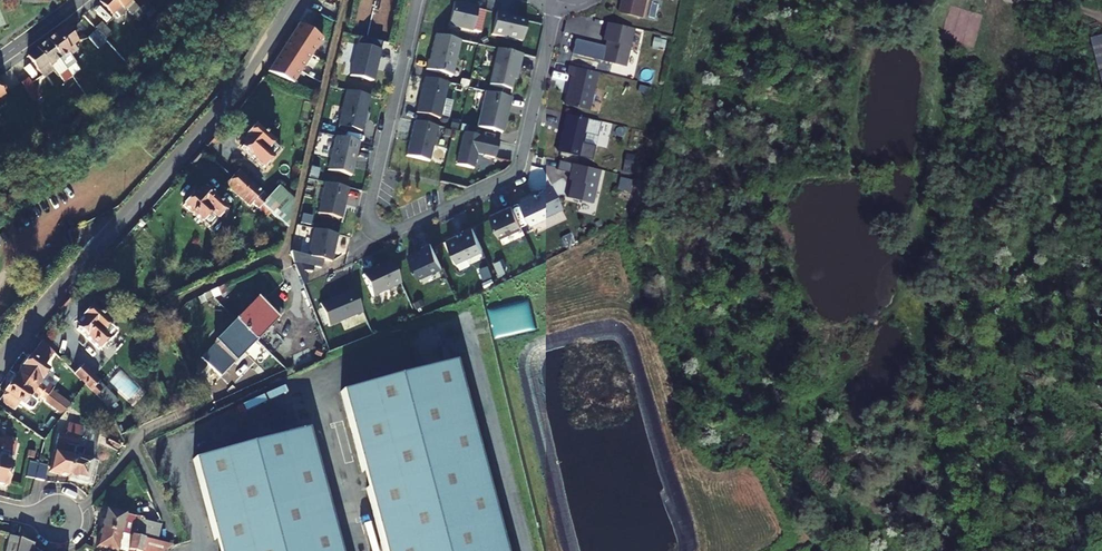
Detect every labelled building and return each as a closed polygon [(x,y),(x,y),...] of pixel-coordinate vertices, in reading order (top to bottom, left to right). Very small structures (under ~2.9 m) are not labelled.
[(130,1),(130,0),(102,0),(99,3),(111,15),(114,13),(119,18),(126,12),(123,9),(130,1)] [(648,0),(623,0),(620,14),(644,19),(648,0)] [(152,8),(146,3),(140,10),(145,15),(152,8)] [(449,27),(473,33),(478,9),(454,3),(449,27)] [(140,10),(133,17),(138,22),(145,15),(140,10)] [(506,15),(497,13),(491,36),(522,43),(527,22),(505,17),(506,15)] [(299,22),(268,71),(294,82),(323,37),(299,22)] [(625,67),(634,29),(608,23),(604,41),(607,42),(602,62),(625,67)] [(46,43),(59,60),(68,54),(70,57),(77,51),(73,45),(75,43),(65,29),(46,43)] [(452,77),(460,42),(435,36),(430,62),(428,62),(426,71),(452,77)] [(1101,61),(1101,37),(1092,40),(1098,62),(1101,61)] [(662,40),(655,38),(653,47),(660,49),(662,40)] [(40,68),(45,75),(53,69),(51,66),(59,60),(46,43),(27,57),(38,71),(40,68)] [(380,52),(357,46),(350,78),(373,83),(380,52)] [(512,90),(522,54),(497,47),(487,83),(512,90)] [(123,62),(113,50),(106,56),(116,68),(123,62)] [(59,60),(51,66),(53,69),(58,77),(59,76),(67,71),(59,60)] [(67,71),(71,77),(79,71),(74,65),(67,71)] [(589,111),(598,73),(569,67),(567,75),(572,77),(565,106),(589,111)] [(59,76),(64,82),(71,77),(67,71),(59,76)] [(30,96),(35,92),(27,79),(21,83),(30,96)] [(440,120),(448,85),(424,79),(416,115),(440,120)] [(370,98),(346,92),(338,128),(362,133),(370,98)] [(36,94),(31,98),(34,103),(40,99),(36,94)] [(511,100),(486,94),(478,129),(502,134),(503,129),(504,129),(507,119),(505,119),(507,110),(509,110),(511,100)] [(598,137),(602,123),(567,115),(558,153),(580,158),(586,134),(598,137)] [(429,163),(437,128),(414,123),(406,158),(429,163)] [(241,147),(263,167),(280,149),(254,125),(245,136),(248,139),(241,147)] [(499,143),(463,134),(456,167),(473,171),(476,156),(494,160),(499,143)] [(359,144),(335,139),(328,172),(351,178),(359,144)] [(593,204),(600,171),(573,165),(569,181),(573,182),(569,199),(593,204)] [(262,204),(266,200),(259,194),(262,191),(239,171),(233,178),(262,204)] [(262,204),(233,178),(227,184),(250,205),(251,202),(258,208),(262,204)] [(348,190),(325,185),(318,215),(342,221),(348,190)] [(563,210),(553,188),(521,203),(531,225),(563,210)] [(192,195),(184,205),(208,227),(225,209),(203,189),(195,198),(192,195)] [(269,198),(266,200),(262,204),(277,217),(282,210),(269,198)] [(499,237),(522,227),(513,203),(489,213),(499,237)] [(457,263),(483,251),(472,228),(462,233),(463,234),(447,242),(457,263)] [(332,264),(338,236),(314,231),(308,258),(332,264)] [(418,280),(442,269),(431,245),(422,249),(423,251),(408,258),(418,280)] [(372,299),(401,286),(390,263),(379,268),(380,269),(362,277),(372,299)] [(353,289),(319,303),(329,327),(363,312),(353,289)] [(217,290),(210,293),(213,299),(219,296),(217,290)] [(204,295),(207,302),(213,299),(210,293),(204,295)] [(279,318),(259,299),(237,321),(256,341),(279,318)] [(85,320),(77,329),(99,349),(107,340),(112,339),(117,334),(116,330),(91,307),(82,317),(85,320)] [(219,346),(213,352),(228,367),(234,361),(235,362),(256,341),(237,321),(215,343),(219,346)] [(29,357),(28,356),(15,374),(47,396),(53,387),(48,383),(44,388),(39,384),(49,371),(44,368),(49,360),(34,350),(29,357)] [(384,550),(506,550),(453,356),(340,387),(384,550)] [(101,391),(97,387),(95,385),(99,381),(83,365),(74,373),(84,382),(85,384),(97,395),(101,391)] [(38,396),(44,400),(44,402),(62,415),(66,410),(47,396),(15,374),(3,391),(5,392),(0,399),(0,400),(14,410),(19,403),(28,409),(33,408),(35,405),(35,401),(38,396)] [(101,383),(97,387),(101,391),(97,395),(107,405),(108,407),(117,402),(115,396),(102,384),(101,383)] [(80,425),(68,423),(65,434),(77,437),(80,425)] [(306,424),(192,455),(217,550),(340,550),(306,424)] [(84,448),(82,458),(73,456),(68,476),(88,480),(98,432),(85,429),(86,426),(80,425),(77,437),(75,446),(84,448)] [(75,446),(77,437),(65,434),(59,432),(49,471),(68,476),(73,456),(62,454),(64,443),(75,446)] [(16,442),(2,439),(0,449),(0,484),(5,485),(16,442)] [(34,478),(38,463),(30,461),(26,476),(34,478)] [(44,480),(47,466),(38,463),(34,478),(34,479),(44,480)] [(158,542),(162,526),(161,524),(144,520),(144,519),(105,510),(101,529),(158,542)] [(171,547),(170,545),(158,542),(101,529),(96,548),(111,550),(166,550),(171,547)] [(20,537),(9,535),(6,550),(17,550),(20,537)]
